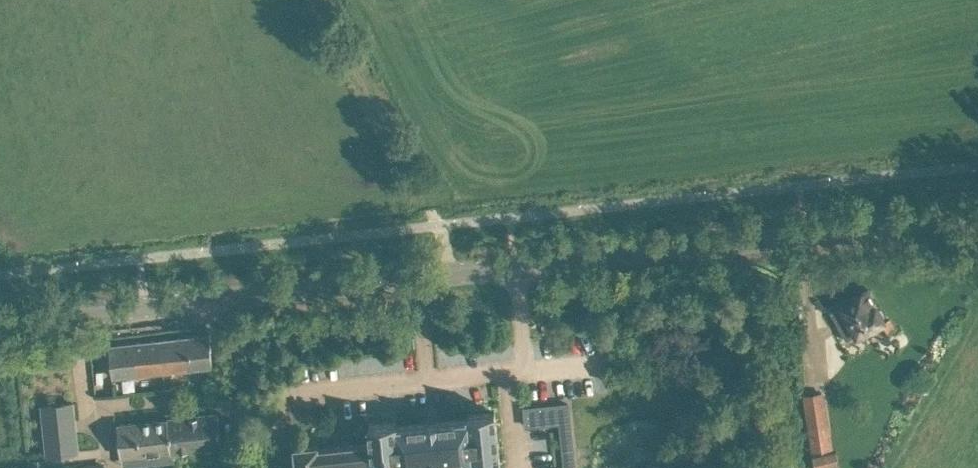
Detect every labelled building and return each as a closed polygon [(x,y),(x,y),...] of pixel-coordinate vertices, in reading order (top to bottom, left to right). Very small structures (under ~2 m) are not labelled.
[(840,304),(849,322),(857,336),(885,320),(868,288),(840,304)] [(209,333),(159,338),(163,371),(213,365),(209,333)] [(163,371),(159,338),(109,344),(113,376),(163,371)] [(837,378),(836,366),(831,366),(830,351),(809,352),(810,379),(837,378)] [(173,387),(162,388),(165,412),(175,411),(173,387)] [(831,447),(822,392),(805,395),(814,449),(831,447)] [(74,402),(41,405),(47,453),(79,450),(74,402)] [(563,448),(573,447),(568,402),(524,407),(526,425),(560,421),(563,448)] [(470,466),(471,467),(500,467),(497,430),(495,410),(467,413),(468,417),(439,420),(439,419),(425,421),(396,424),(396,420),(369,423),(370,441),(318,446),(318,443),(294,445),(296,467),(452,467),(470,466)] [(218,413),(168,418),(171,450),(222,445),(218,413)] [(171,450),(168,418),(118,424),(121,456),(171,450)] [(816,467),(825,467),(839,465),(835,449),(813,455),(816,467)] [(574,457),(564,458),(565,467),(575,467),(574,457)]
